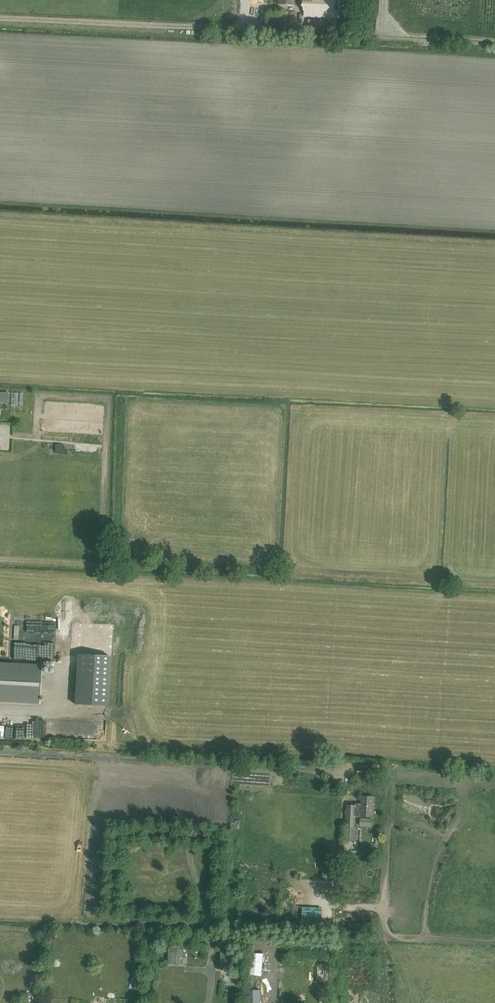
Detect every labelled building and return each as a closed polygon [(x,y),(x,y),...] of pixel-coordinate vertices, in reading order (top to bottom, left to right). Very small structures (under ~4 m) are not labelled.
[(348,0),(305,0),(304,15),(334,17),(334,16),(348,16),(348,0)] [(109,698),(110,651),(90,650),(89,697),(109,698)] [(88,697),(90,651),(79,651),(77,697),(88,697)] [(0,665),(0,701),(39,703),(41,667),(0,665)] [(21,728),(34,726),(32,716),(20,718),(21,728)] [(380,763),(379,775),(386,776),(387,764),(380,763)] [(347,805),(346,828),(345,841),(356,842),(357,828),(355,828),(355,817),(373,817),(374,797),(361,796),(361,806),(347,805)] [(372,825),(371,818),(361,819),(361,826),(372,825)] [(343,894),(342,902),(350,903),(351,895),(343,894)] [(374,922),(349,921),(349,931),(373,932),(374,922)]
